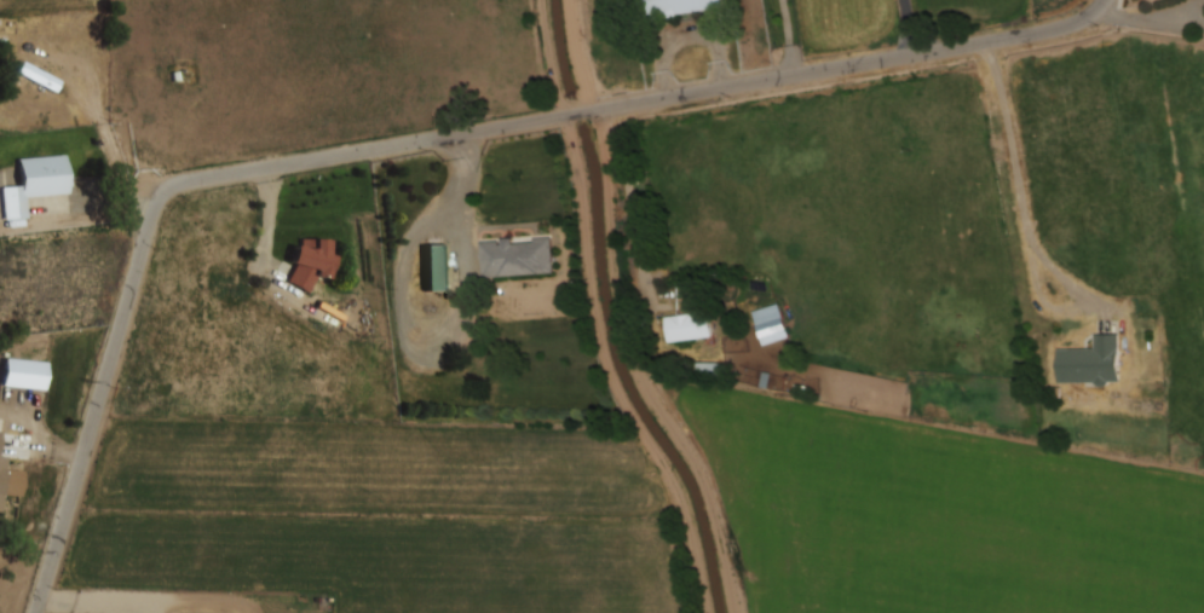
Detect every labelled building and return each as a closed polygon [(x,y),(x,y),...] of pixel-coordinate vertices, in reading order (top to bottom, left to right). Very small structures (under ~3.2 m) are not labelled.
[(644,23),(640,0),(723,0),(725,8),(644,23)] [(24,62),(63,81),(57,93),(19,73),(24,62)] [(19,158),(68,155),(70,193),(25,198),(27,218),(7,219),(4,186),(21,184),(19,158)] [(480,242),(499,241),(500,244),(502,244),(501,239),(513,238),(514,244),(535,243),(535,238),(553,237),(555,273),(483,279),(480,242)] [(303,239),(334,239),(334,255),(338,255),(332,278),(321,276),(311,293),(289,281),(299,264),(295,262),(299,245),(303,245),(303,239)] [(424,291),(447,291),(447,245),(424,245),(424,291)] [(753,312),(764,346),(790,338),(779,304),(753,312)] [(666,318),(709,312),(713,337),(669,343),(666,318)] [(1096,335),(1121,335),(1122,381),(1110,382),(1107,387),(1100,387),(1096,383),(1059,384),(1058,348),(1096,347),(1096,335)] [(4,514),(0,513),(0,433),(4,433),(1,455),(8,456),(7,470),(12,470),(10,495),(6,493),(4,514)]
